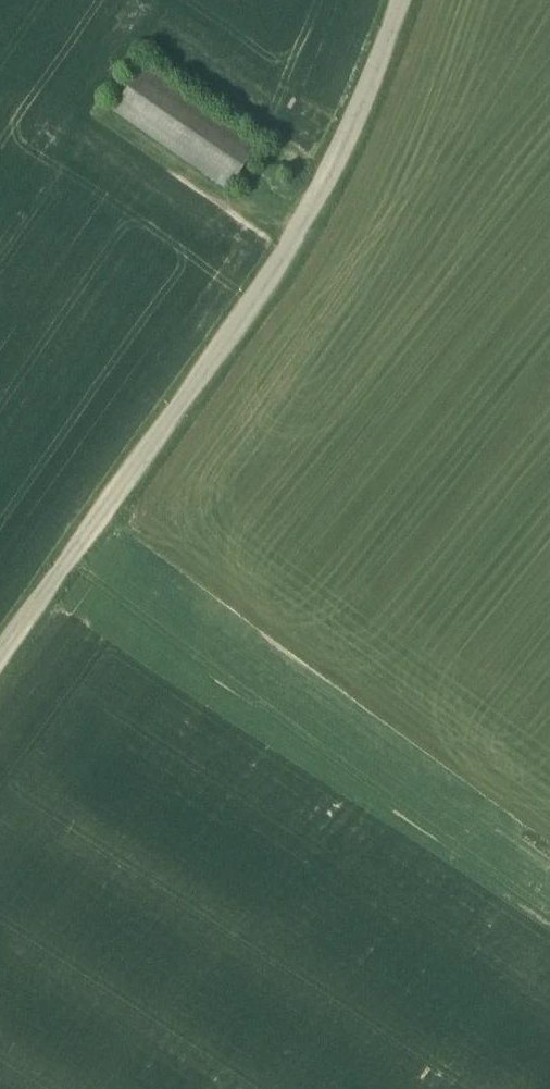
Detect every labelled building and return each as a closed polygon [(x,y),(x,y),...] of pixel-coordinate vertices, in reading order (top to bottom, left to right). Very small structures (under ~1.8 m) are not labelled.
[(144,66),(114,109),(228,188),(258,145),(144,66)]
